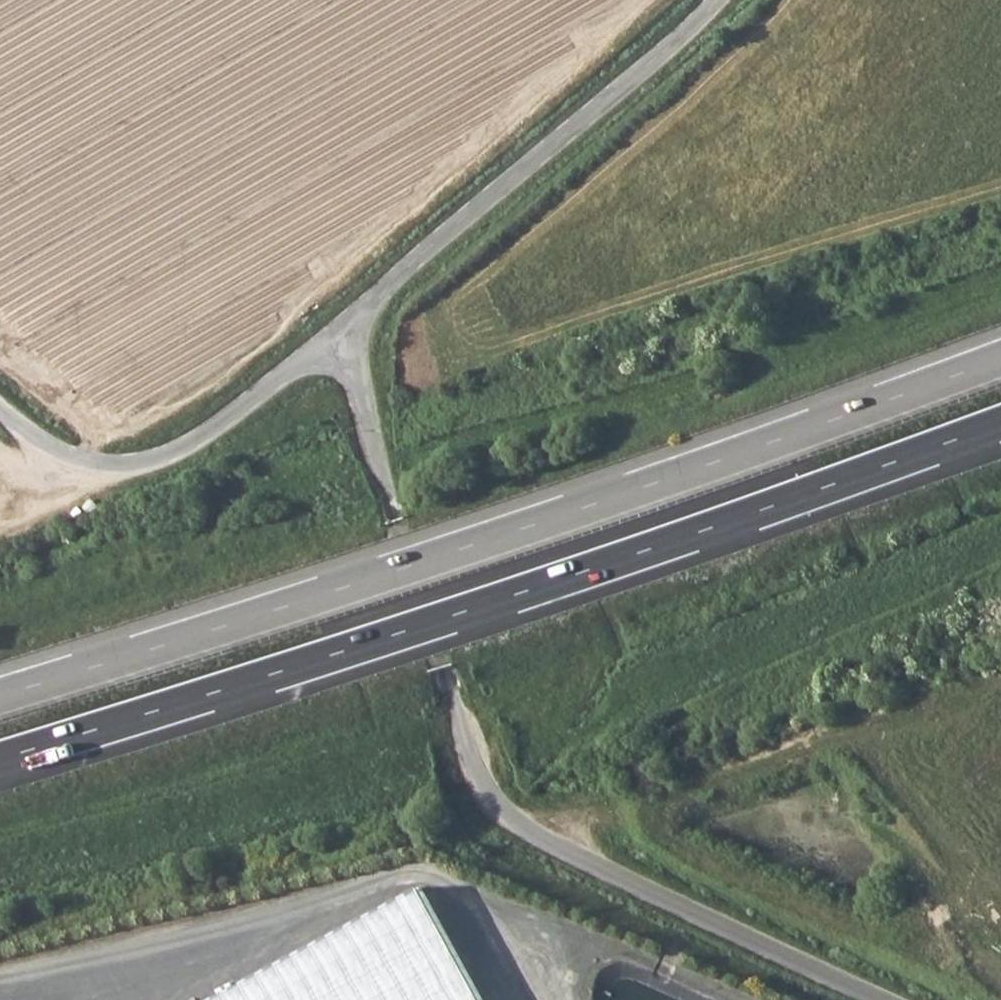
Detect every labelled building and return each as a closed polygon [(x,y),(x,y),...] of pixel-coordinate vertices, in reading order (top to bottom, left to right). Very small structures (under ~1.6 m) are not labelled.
[(423,892),(223,999),(482,999),(423,892)]
